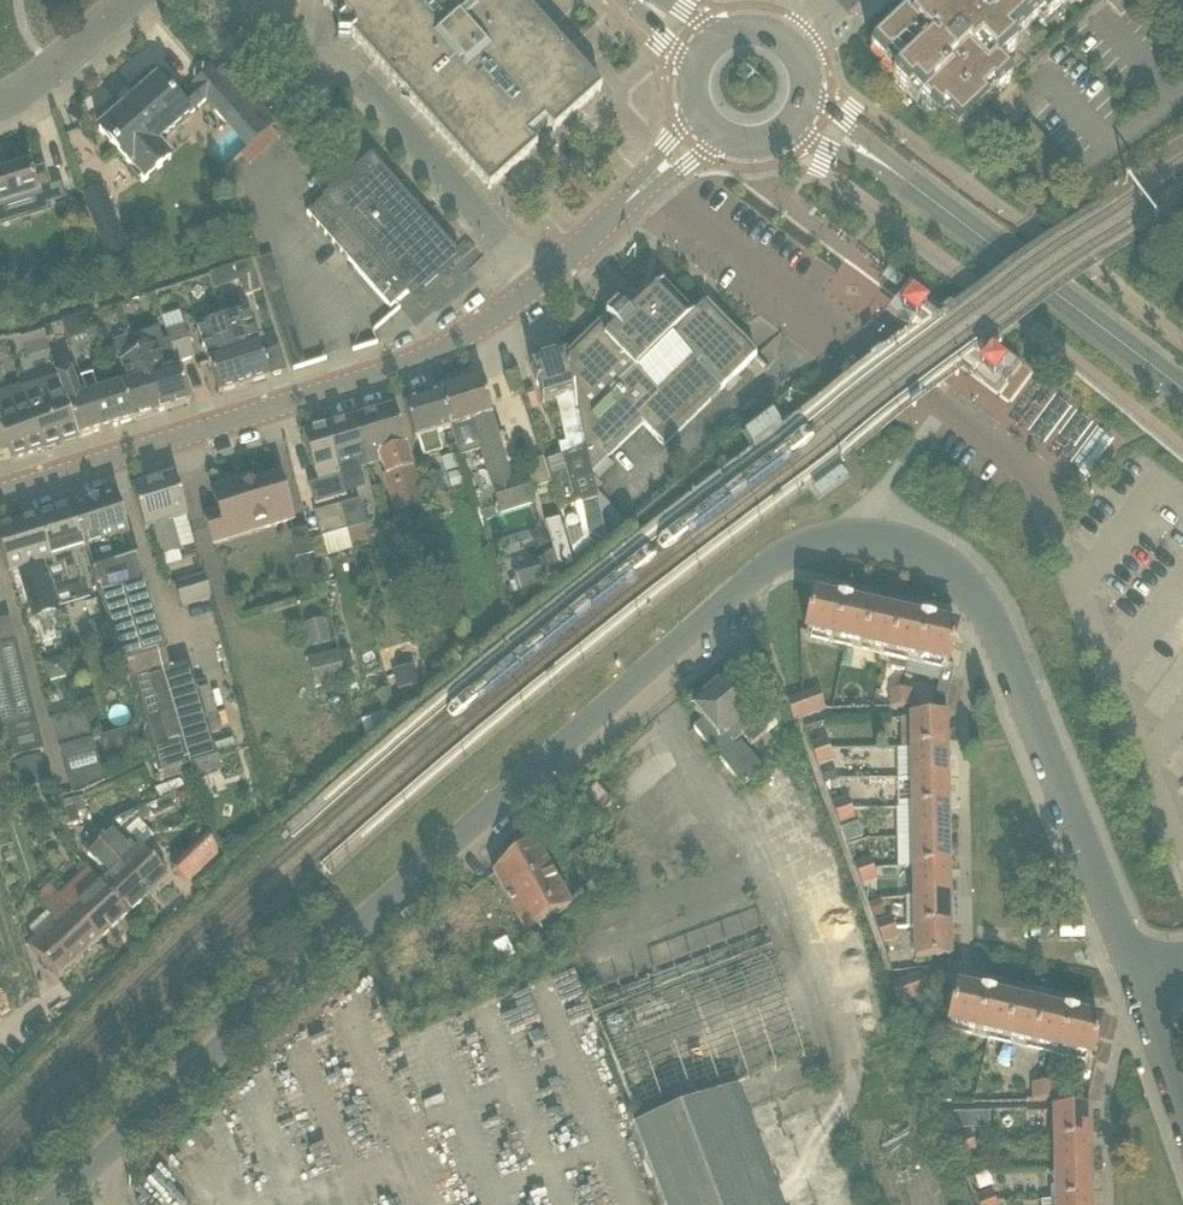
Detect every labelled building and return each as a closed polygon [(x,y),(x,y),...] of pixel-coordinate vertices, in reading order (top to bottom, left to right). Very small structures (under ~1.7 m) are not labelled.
[(342,11),(339,13),(339,21),(341,23),(340,23),(340,24),(339,26),(338,39),(351,40),(353,38),(484,183),(496,184),(530,153),(530,141),(549,126),(560,126),(594,96),(595,84),(520,0),(332,0),(342,11)] [(939,4),(927,15),(917,5),(871,49),(885,64),(890,60),(901,71),(893,79),(907,95),(912,90),(938,118),(942,114),(958,131),(967,122),(994,149),(1009,135),(982,107),(988,102),(984,97),(993,88),(997,93),(1012,79),(999,64),(1016,48),(1012,43),(1043,13),(1048,18),(1054,12),(1065,2),(1070,8),(1079,0),(934,0),(939,4)] [(1139,0),(1109,0),(1106,2),(1121,17),(1136,3),(1139,0)] [(270,128),(276,123),(229,69),(226,65),(214,75),(211,71),(193,87),(194,88),(177,103),(157,80),(99,131),(144,182),(171,159),(157,144),(206,101),(248,149),(270,128)] [(284,109),(276,100),(267,108),(275,117),(284,109)] [(396,304),(455,252),(435,230),(434,231),(411,204),(398,190),(399,189),(371,157),(342,183),(308,213),(333,242),(321,253),(336,271),(349,260),(391,308),(396,304)] [(0,176),(0,209),(39,196),(38,192),(50,188),(44,169),(32,173),(30,166),(0,176)] [(93,226),(116,217),(104,186),(81,195),(93,226)] [(294,370),(307,366),(273,257),(259,261),(294,370)] [(245,297),(261,292),(251,262),(235,266),(245,297)] [(627,298),(565,356),(591,473),(594,471),(600,478),(616,464),(609,457),(644,424),(665,446),(757,357),(706,304),(694,315),(663,282),(637,308),(627,298)] [(901,316),(917,328),(929,311),(912,300),(901,316)] [(131,315),(135,307),(133,301),(120,305),(124,317),(131,315)] [(245,385),(269,377),(249,312),(224,319),(245,385)] [(63,323),(73,352),(97,344),(87,314),(63,323)] [(198,328),(219,393),(245,385),(224,319),(198,328)] [(170,340),(178,363),(195,358),(185,326),(167,331),(170,340)] [(43,329),(42,327),(20,335),(24,349),(47,341),(46,339),(43,329)] [(43,329),(46,339),(55,337),(52,327),(43,329)] [(133,338),(132,337),(119,342),(115,343),(129,385),(122,387),(133,421),(157,413),(138,352),(133,338)] [(190,403),(179,368),(178,363),(170,340),(158,345),(159,346),(148,349),(138,352),(157,413),(190,403)] [(543,405),(556,401),(566,444),(559,445),(568,482),(573,501),(574,506),(597,501),(591,473),(565,356),(531,366),(543,405)] [(991,358),(978,375),(994,388),(1008,371),(991,358)] [(58,377),(78,439),(100,432),(89,398),(80,400),(72,373),(58,377)] [(58,377),(57,377),(22,389),(36,432),(38,431),(44,449),(78,439),(58,377)] [(457,444),(478,438),(498,505),(479,511),(490,548),(545,532),(536,505),(534,505),(525,476),(512,480),(492,416),(493,416),(482,381),(442,393),(453,428),(457,444)] [(122,387),(115,389),(89,398),(100,432),(133,421),(122,387)] [(12,460),(44,449),(38,431),(36,432),(22,389),(0,396),(0,422),(0,451),(9,448),(12,460)] [(443,450),(438,433),(453,428),(442,393),(405,404),(415,440),(418,439),(423,456),(443,450)] [(367,468),(382,464),(386,476),(385,476),(396,512),(401,510),(424,503),(406,447),(407,447),(395,408),(372,415),(354,421),(367,468)] [(359,471),(367,468),(354,421),(324,429),(344,490),(364,483),(359,471)] [(324,429),(303,436),(315,475),(316,475),(323,496),(344,490),(324,429)] [(455,456),(442,459),(445,472),(459,469),(455,456)] [(460,471),(448,475),(451,488),(464,485),(460,471)] [(442,472),(424,477),(436,518),(454,513),(442,472)] [(175,476),(132,490),(145,530),(154,528),(163,558),(182,552),(174,523),(188,518),(188,517),(175,476)] [(242,480),(212,489),(219,512),(204,517),(213,545),(293,520),(280,477),(244,488),(242,480)] [(109,634),(119,666),(125,664),(159,775),(218,757),(191,665),(170,671),(137,563),(134,564),(126,537),(129,536),(116,495),(70,509),(83,551),(90,549),(98,576),(91,578),(104,619),(109,634)] [(367,526),(360,501),(341,507),(348,530),(349,530),(352,543),(366,539),(363,527),(367,526)] [(348,530),(341,507),(315,514),(322,538),(348,530)] [(62,595),(86,587),(85,580),(85,579),(77,553),(83,551),(70,509),(38,519),(62,595)] [(0,531),(0,546),(9,574),(21,570),(36,616),(58,609),(54,597),(62,595),(38,519),(0,531)] [(308,529),(290,533),(296,559),(314,555),(308,529)] [(537,562),(513,570),(520,591),(544,584),(537,562)] [(183,606),(211,598),(205,577),(176,585),(183,606)] [(944,665),(949,665),(957,630),(935,625),(935,622),(921,618),(920,622),(851,606),(852,602),(838,599),(837,602),(815,597),(806,633),(944,665)] [(7,759),(44,749),(10,618),(0,621),(0,733),(7,759)] [(95,639),(109,634),(104,619),(90,623),(95,639)] [(326,620),(307,624),(312,647),(330,643),(326,620)] [(467,636),(453,647),(458,661),(466,659),(472,657),(472,654),(467,636)] [(343,671),(354,669),(350,651),(339,653),(343,671)] [(309,658),(316,688),(345,682),(338,652),(309,658)] [(909,660),(906,671),(935,679),(938,669),(909,660)] [(415,666),(392,672),(397,690),(420,684),(415,666)] [(358,687),(354,669),(343,671),(347,689),(358,687)] [(935,707),(945,710),(953,676),(942,673),(935,707)] [(728,675),(710,691),(746,733),(743,736),(751,746),(777,725),(760,705),(756,708),(728,675)] [(818,688),(793,698),(787,700),(795,721),(826,709),(818,688)] [(704,721),(694,729),(744,789),(764,772),(741,744),(737,748),(734,744),(743,736),(746,733),(710,691),(692,707),(704,721)] [(891,708),(903,708),(902,691),(890,691),(891,708)] [(914,691),(902,691),(903,708),(914,707),(914,691)] [(59,750),(93,741),(85,711),(51,721),(59,750)] [(947,747),(946,717),(911,718),(912,748),(947,747)] [(136,726),(100,737),(105,753),(141,743),(136,726)] [(811,745),(815,755),(830,750),(826,739),(811,745)] [(947,747),(912,748),(913,778),(947,777),(947,747)] [(830,750),(815,755),(819,766),(834,760),(830,750)] [(14,765),(23,792),(48,784),(40,757),(14,765)] [(9,763),(0,766),(0,791),(16,786),(9,763)] [(947,777),(913,778),(913,808),(948,807),(947,777)] [(597,787),(580,801),(594,817),(610,803),(597,787)] [(191,800),(185,789),(174,794),(177,802),(182,804),(191,800)] [(88,809),(84,796),(58,804),(63,829),(80,824),(79,814),(87,813),(86,810),(88,809)] [(849,799),(834,805),(837,815),(853,810),(849,799)] [(146,807),(134,813),(139,821),(143,821),(148,820),(150,815),(146,807)] [(948,807),(913,808),(914,838),(948,837),(948,807)] [(837,815),(841,825),(856,819),(853,810),(837,815)] [(153,837),(140,823),(134,813),(109,825),(95,838),(149,896),(168,878),(141,848),(153,837)] [(863,838),(858,823),(842,828),(847,843),(863,838)] [(174,870),(188,885),(219,857),(204,826),(192,837),(200,846),(174,870)] [(948,837),(914,838),(914,868),(949,867),(948,837)] [(95,838),(88,844),(84,848),(111,877),(102,885),(130,914),(149,896),(95,838)] [(570,854),(582,877),(594,895),(609,887),(593,840),(570,854)] [(570,908),(533,841),(513,857),(550,919),(570,908)] [(513,857),(494,873),(527,932),(550,919),(513,857)] [(854,864),(858,874),(874,869),(870,858),(854,864)] [(949,867),(914,868),(915,898),(950,897),(949,867)] [(874,869),(858,874),(862,885),(878,879),(874,869)] [(70,909),(64,903),(55,893),(56,892),(49,885),(37,896),(42,902),(39,904),(48,913),(31,929),(38,944),(31,951),(59,980),(100,941),(70,909)] [(95,891),(92,888),(70,909),(100,941),(130,914),(102,885),(95,891)] [(950,897),(915,898),(916,928),(950,927),(950,897)] [(870,904),(875,918),(885,914),(880,900),(870,904)] [(876,923),(880,934),(896,928),(891,917),(876,923)] [(562,937),(554,919),(541,925),(549,943),(562,937)] [(916,958),(951,957),(950,927),(916,928),(916,958)] [(896,928),(880,934),(884,944),(899,938),(896,928)] [(929,995),(921,973),(891,985),(899,1006),(929,995)] [(1087,1058),(1087,1057),(1091,1059),(1100,1023),(1078,1018),(1078,1015),(1064,1011),(1063,1014),(995,998),(995,995),(981,992),(980,995),(958,990),(956,998),(949,997),(943,1025),(1087,1058)] [(1088,1103),(1095,1069),(1085,1066),(1077,1100),(1088,1103)] [(1044,1100),(1044,1083),(1033,1083),(1033,1101),(1044,1100)] [(1044,1083),(1044,1100),(1055,1100),(1055,1083),(1044,1083)] [(951,1092),(951,1084),(933,1085),(934,1104),(951,1103),(951,1102),(954,1101),(953,1092),(951,1092)] [(741,1089),(636,1125),(664,1204),(782,1204),(741,1089)] [(1090,1140),(1089,1110),(1055,1111),(1055,1141),(1090,1140)] [(952,1130),(969,1130),(969,1114),(952,1114),(952,1130)] [(958,1148),(974,1142),(970,1131),(954,1137),(958,1148)] [(1090,1140),(1055,1141),(1056,1171),(1091,1170),(1090,1140)] [(974,1142),(958,1148),(962,1159),(978,1153),(974,1142)] [(1091,1170),(1056,1171),(1056,1201),(1091,1200),(1091,1170)] [(979,1204),(986,1204),(996,1201),(992,1191),(976,1197),(979,1204)]
